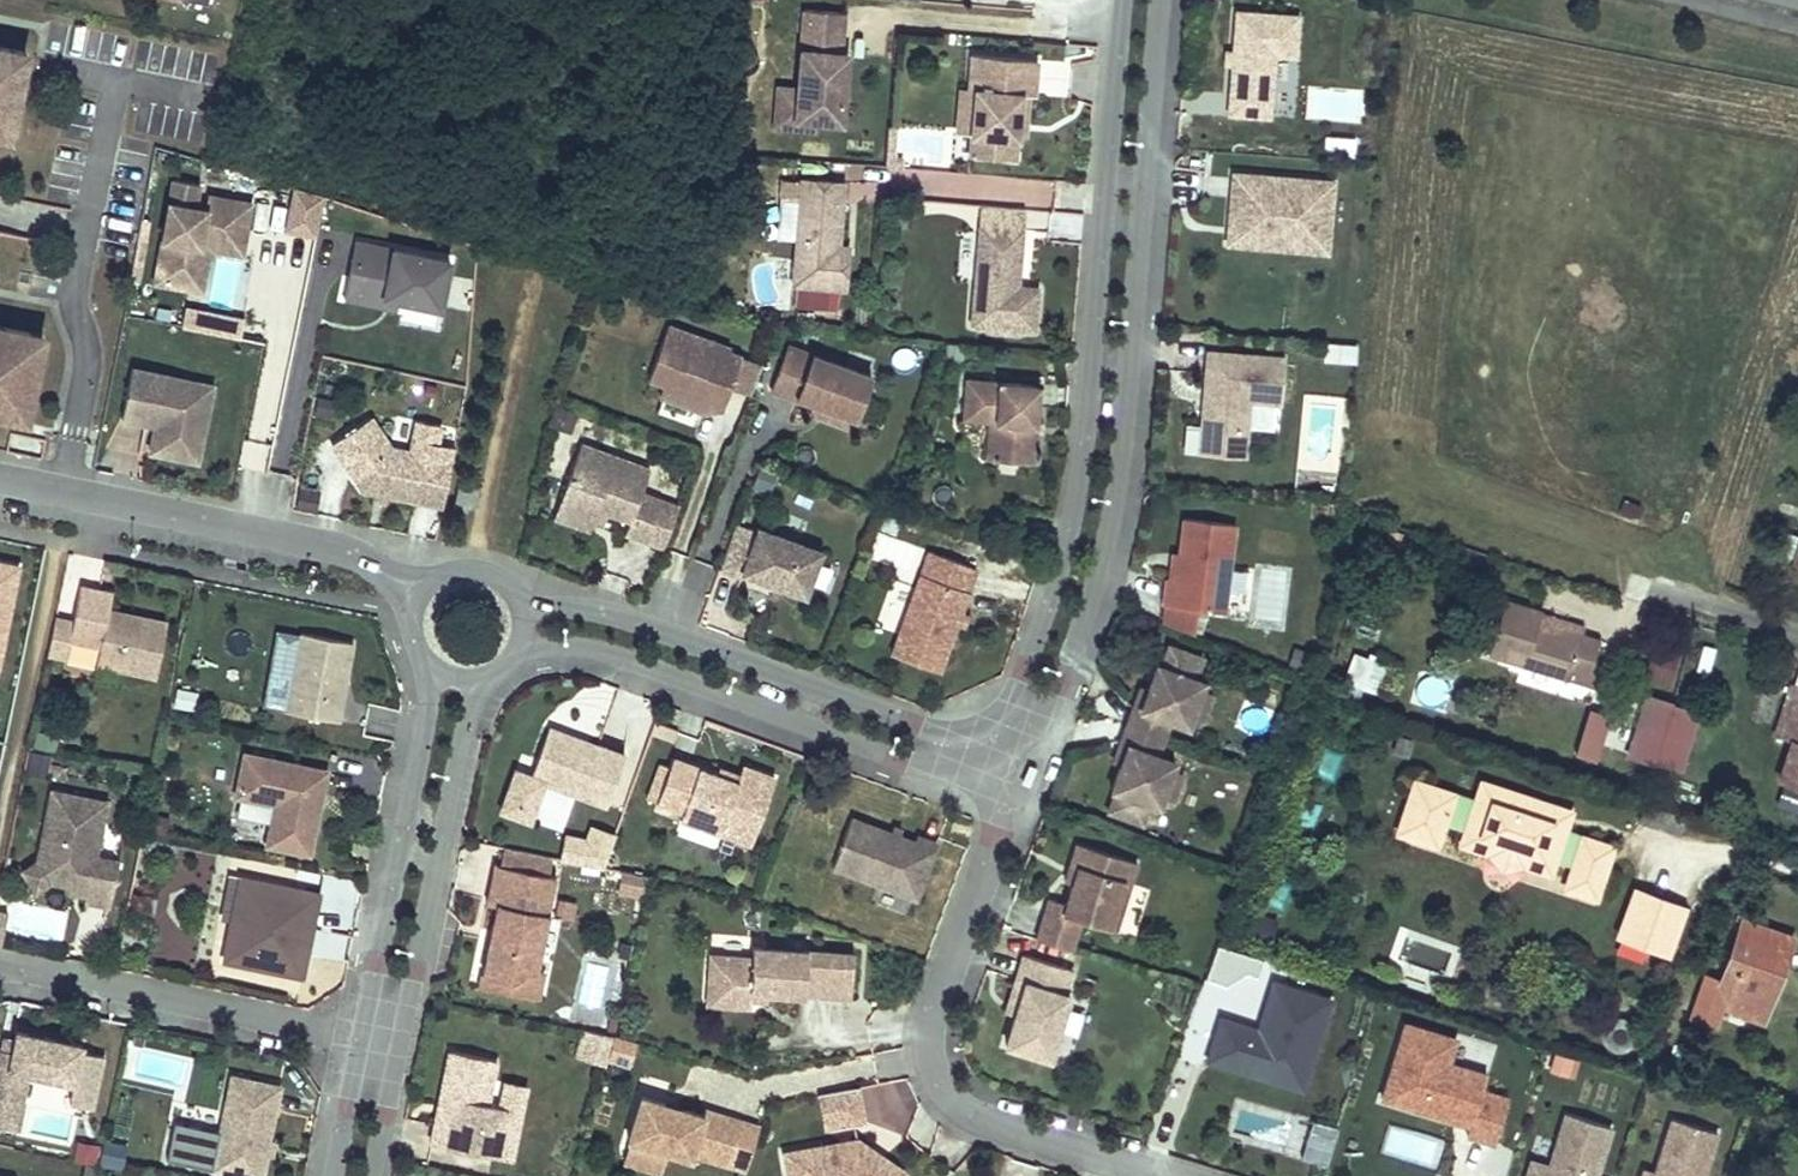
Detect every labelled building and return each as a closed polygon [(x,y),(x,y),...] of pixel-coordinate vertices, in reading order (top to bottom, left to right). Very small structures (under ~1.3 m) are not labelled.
[(1298,17),(1236,11),(1228,114),(1269,117),(1274,55),(1295,57),(1298,17)] [(816,122),(842,124),(848,55),(841,54),(844,14),(805,12),(799,87),(796,120),(816,122)] [(10,129),(26,53),(0,48),(0,126),(10,129)] [(970,155),(1015,159),(1017,134),(1019,118),(1026,118),(1028,94),(1034,95),(1037,59),(972,53),(969,89),(975,89),(971,134),(970,155)] [(796,120),(799,87),(777,86),(773,129),(815,133),(816,122),(796,120)] [(969,89),(960,88),(956,132),(971,134),(975,89),(969,89)] [(1026,118),(1019,118),(1017,134),(1024,135),(1026,118)] [(10,129),(0,126),(0,135),(9,137),(10,129)] [(893,157),(895,127),(889,126),(886,157),(893,157)] [(893,157),(886,157),(885,167),(902,169),(903,158),(893,157)] [(1332,182),(1234,174),(1232,201),(1241,202),(1238,244),(1295,248),(1296,233),(1328,236),(1332,182)] [(974,176),(973,199),(1053,204),(1054,182),(974,176)] [(845,181),(801,178),(799,200),(796,237),(792,284),(798,285),(820,287),(846,289),(849,245),(840,244),(845,181)] [(227,231),(245,235),(251,205),(207,196),(205,210),(195,208),(199,185),(173,180),(154,283),(191,291),(200,239),(225,243),(227,231)] [(316,235),(324,196),(295,188),(287,229),(316,235)] [(796,237),(799,200),(784,198),(781,236),(796,237)] [(1241,202),(1232,201),(1228,243),(1238,244),(1241,202)] [(1023,229),(980,225),(972,325),(1034,330),(1038,288),(1017,286),(1023,229)] [(242,256),(245,235),(227,231),(225,243),(200,239),(191,291),(200,292),(208,249),(242,256)] [(1328,236),(1296,233),(1295,248),(1327,251),(1328,236)] [(449,260),(355,240),(343,297),(382,305),(384,297),(398,300),(440,308),(449,260)] [(239,263),(217,259),(209,303),(232,307),(239,263)] [(818,306),(820,287),(798,285),(797,305),(818,306)] [(396,308),(398,300),(384,297),(382,305),(396,308)] [(244,320),(189,309),(184,330),(239,341),(244,320)] [(750,396),(762,364),(729,352),(730,348),(669,325),(648,378),(664,383),(660,396),(703,413),(722,408),(730,388),(750,396)] [(1,404),(28,410),(38,359),(27,357),(31,334),(0,328),(0,408),(1,404)] [(27,357),(38,359),(42,337),(31,334),(27,357)] [(962,362),(963,345),(947,344),(946,360),(962,362)] [(1324,362),(1355,365),(1356,348),(1325,344),(1324,362)] [(871,377),(788,345),(771,390),(796,400),(797,397),(816,404),(855,419),(871,377)] [(1285,357),(1207,351),(1204,391),(1210,392),(1209,404),(1203,403),(1201,427),(1188,426),(1186,451),(1245,456),(1250,400),(1281,403),(1285,357)] [(214,385),(134,367),(124,418),(149,422),(149,419),(156,421),(160,427),(159,433),(155,433),(151,451),(198,460),(214,385)] [(1039,384),(965,378),(963,419),(989,421),(986,459),(1032,462),(1039,384)] [(28,410),(1,404),(0,408),(0,415),(26,420),(28,410)] [(855,419),(816,404),(812,414),(851,428),(855,419)] [(550,423),(569,431),(575,414),(556,406),(550,423)] [(418,468),(420,453),(392,447),(373,419),(332,446),(362,491),(441,506),(447,474),(418,468)] [(580,442),(556,508),(592,521),(598,508),(630,520),(625,533),(646,541),(661,499),(641,492),(650,468),(580,442)] [(447,474),(450,459),(420,453),(418,468),(447,474)] [(592,521),(556,508),(553,517),(589,530),(592,521)] [(1235,523),(1182,518),(1175,580),(1166,579),(1163,605),(1224,612),(1235,523)] [(735,527),(720,569),(742,577),(743,573),(805,595),(821,552),(758,529),(756,534),(735,527)] [(976,568),(930,551),(891,654),(938,671),(956,623),(959,613),(976,568)] [(0,564),(0,637),(2,637),(15,567),(0,564)] [(156,675),(167,622),(109,610),(112,596),(104,594),(102,590),(82,586),(74,622),(56,618),(48,654),(67,657),(71,639),(100,645),(97,663),(156,675)] [(1504,602),(1488,654),(1596,688),(1602,667),(1592,664),(1600,640),(1580,635),(1583,626),(1504,602)] [(967,616),(959,613),(956,623),(964,626),(967,616)] [(337,720),(351,642),(300,633),(285,710),(337,720)] [(1134,705),(1120,742),(1127,745),(1120,764),(1111,789),(1116,790),(1109,811),(1142,823),(1149,802),(1158,806),(1161,798),(1171,770),(1175,761),(1157,755),(1170,719),(1188,725),(1191,717),(1200,688),(1204,681),(1194,677),(1202,657),(1169,645),(1162,665),(1157,663),(1148,688),(1141,707),(1134,705)] [(71,647),(64,665),(88,674),(95,656),(71,647)] [(1659,649),(1650,676),(1668,682),(1677,655),(1659,649)] [(1380,691),(1389,669),(1355,656),(1340,695),(1356,701),(1363,684),(1380,691)] [(1797,785),(1797,686),(1792,684),(1775,736),(1791,741),(1779,778),(1797,785)] [(1141,685),(1134,705),(1141,707),(1148,688),(1141,685)] [(1212,692),(1200,688),(1191,717),(1202,721),(1212,692)] [(176,691),(174,709),(194,712),(196,694),(176,691)] [(1680,779),(1699,714),(1644,699),(1626,763),(1680,779)] [(1615,719),(1593,712),(1578,756),(1600,764),(1615,719)] [(567,734),(548,727),(530,776),(515,770),(500,811),(530,822),(545,782),(606,805),(625,755),(591,743),(588,750),(564,741),(567,734)] [(591,743),(567,734),(564,741),(588,750),(591,743)] [(1393,751),(1407,755),(1412,742),(1398,737),(1393,751)] [(1120,742),(1113,762),(1120,764),(1127,745),(1120,742)] [(309,854),(326,771),(243,754),(235,797),(274,805),(267,845),(309,854)] [(751,844),(775,776),(751,767),(745,783),(737,780),(673,758),(656,803),(682,812),(679,819),(751,844)] [(745,783),(751,767),(743,765),(737,780),(745,783)] [(1183,774),(1171,770),(1161,798),(1172,802),(1183,774)] [(1594,840),(1554,827),(1550,822),(1556,806),(1497,787),(1492,803),(1487,805),(1416,781),(1401,826),(1439,839),(1445,820),(1468,828),(1476,831),(1475,834),(1479,842),(1487,845),(1495,841),(1496,838),(1526,848),(1525,851),(1530,860),(1538,862),(1546,859),(1547,856),(1554,858),(1574,865),(1571,875),(1575,887),(1588,890),(1599,884),(1604,871),(1599,860),(1601,854),(1590,850),(1594,840)] [(107,802),(52,790),(37,861),(51,881),(88,889),(86,901),(110,906),(120,861),(95,856),(98,844),(107,802)] [(852,819),(834,868),(917,899),(937,844),(918,837),(916,843),(852,819)] [(1439,839),(1401,826),(1399,831),(1437,844),(1439,839)] [(601,868),(613,835),(591,827),(587,840),(578,863),(601,868)] [(1476,831),(1468,828),(1463,843),(1491,853),(1503,867),(1521,863),(1549,873),(1554,858),(1547,856),(1546,859),(1538,862),(1530,860),(1525,851),(1526,848),(1496,838),(1495,841),(1487,845),(1479,842),(1475,834),(1476,831)] [(578,863),(587,840),(567,835),(561,859),(578,863)] [(1599,860),(1604,871),(1612,846),(1594,840),(1590,850),(1601,854),(1599,860)] [(1137,863),(1077,843),(1070,864),(1078,866),(1072,883),(1066,903),(1049,898),(1036,939),(1071,951),(1081,920),(1109,928),(1116,905),(1123,907),(1137,863)] [(122,849),(98,844),(95,856),(120,861),(122,849)] [(51,881),(37,861),(22,871),(36,891),(51,881)] [(1078,866),(1070,864),(1065,881),(1072,883),(1078,866)] [(536,973),(555,878),(494,865),(485,904),(495,906),(490,933),(496,934),(493,949),(487,948),(481,976),(511,982),(525,972),(536,974),(536,973)] [(646,877),(622,872),(619,890),(642,894),(646,877)] [(1575,887),(1571,875),(1566,889),(1594,898),(1599,884),(1588,890),(1575,887)] [(318,893),(239,877),(228,934),(249,938),(244,965),(301,977),(307,947),(301,939),(303,928),(311,930),(318,893)] [(1652,904),(1655,896),(1637,889),(1634,897),(1652,904)] [(1619,935),(1667,953),(1684,908),(1655,896),(1652,904),(1634,897),(1619,935)] [(1123,907),(1116,905),(1109,928),(1116,931),(1123,907)] [(1277,921),(1255,913),(1247,935),(1269,942),(1277,921)] [(1784,961),(1793,937),(1742,920),(1720,981),(1706,976),(1691,1017),(1715,1026),(1721,1008),(1756,1020),(1778,959),(1784,961)] [(307,947),(311,930),(303,928),(301,939),(307,947)] [(493,949),(496,934),(490,933),(487,948),(493,949)] [(249,938),(228,934),(222,961),(244,965),(249,938)] [(722,985),(721,1006),(749,1008),(749,998),(750,991),(764,992),(850,998),(853,954),(752,948),(751,959),(709,956),(707,983),(722,985)] [(1072,971),(1024,955),(1016,980),(1025,983),(1015,1015),(1005,1045),(1048,1059),(1068,996),(1065,995),(1072,971)] [(1778,959),(1756,1020),(1763,1022),(1784,961),(1778,959)] [(538,999),(543,974),(536,973),(536,974),(525,972),(511,982),(481,976),(479,987),(538,999)] [(1025,983),(1016,980),(1006,1012),(1015,1015),(1025,983)] [(1308,1073),(1332,998),(1274,980),(1258,1029),(1221,1017),(1207,1060),(1277,1082),(1282,1065),(1308,1073)] [(722,985),(707,983),(706,1005),(721,1006),(722,985)] [(764,992),(750,991),(749,998),(763,999),(764,992)] [(1617,1052),(1623,1051),(1630,1047),(1633,1043),(1635,1039),(1635,1035),(1634,1031),(1633,1027),(1629,1022),(1626,1020),(1621,1018),(1614,1019),(1611,1020),(1606,1025),(1603,1029),(1603,1036),(1603,1039),(1608,1047),(1614,1051),(1617,1052)] [(1403,1021),(1380,1099),(1470,1126),(1467,1136),(1495,1145),(1509,1099),(1480,1090),(1485,1074),(1449,1063),(1457,1037),(1403,1021)] [(577,1056),(605,1064),(613,1037),(584,1029),(577,1056)] [(17,1129),(24,1098),(10,1095),(15,1069),(29,1072),(73,1081),(81,1043),(17,1030),(15,1040),(12,1050),(2,1048),(0,1048),(0,1126),(17,1129)] [(15,1040),(4,1038),(2,1048),(12,1050),(15,1040)] [(639,1046),(615,1040),(609,1063),(632,1069),(639,1046)] [(496,1059),(450,1050),(439,1102),(445,1103),(442,1117),(437,1115),(431,1142),(511,1159),(522,1110),(500,1105),(487,1103),(496,1059)] [(1577,1062),(1555,1056),(1550,1073),(1572,1079),(1577,1062)] [(1303,1090),(1308,1073),(1282,1065),(1277,1082),(1303,1090)] [(15,1069),(10,1095),(24,1098),(29,1072),(15,1069)] [(210,1170),(237,1175),(260,1175),(279,1086),(231,1076),(210,1170)] [(505,1082),(500,1105),(522,1110),(526,1087),(505,1082)] [(866,1128),(912,1127),(912,1085),(865,1085),(866,1128)] [(857,1089),(820,1095),(826,1129),(863,1121),(857,1089)] [(726,1165),(739,1119),(703,1109),(701,1115),(639,1096),(626,1140),(689,1159),(690,1154),(726,1165)] [(445,1103),(439,1102),(437,1115),(442,1117),(445,1103)] [(1529,1175),(1595,1175),(1611,1128),(1568,1114),(1550,1168),(1533,1163),(1529,1175)] [(1718,1131),(1675,1118),(1657,1175),(1704,1175),(1718,1131)] [(745,1171),(759,1125),(739,1119),(726,1165),(745,1171)] [(1336,1131),(1313,1123),(1301,1161),(1324,1169),(1336,1131)] [(784,1153),(789,1175),(902,1175),(904,1173),(857,1140),(784,1153)] [(94,1163),(98,1145),(78,1141),(74,1158),(94,1163)] [(130,1147),(108,1144),(106,1166),(127,1168),(130,1147)]
